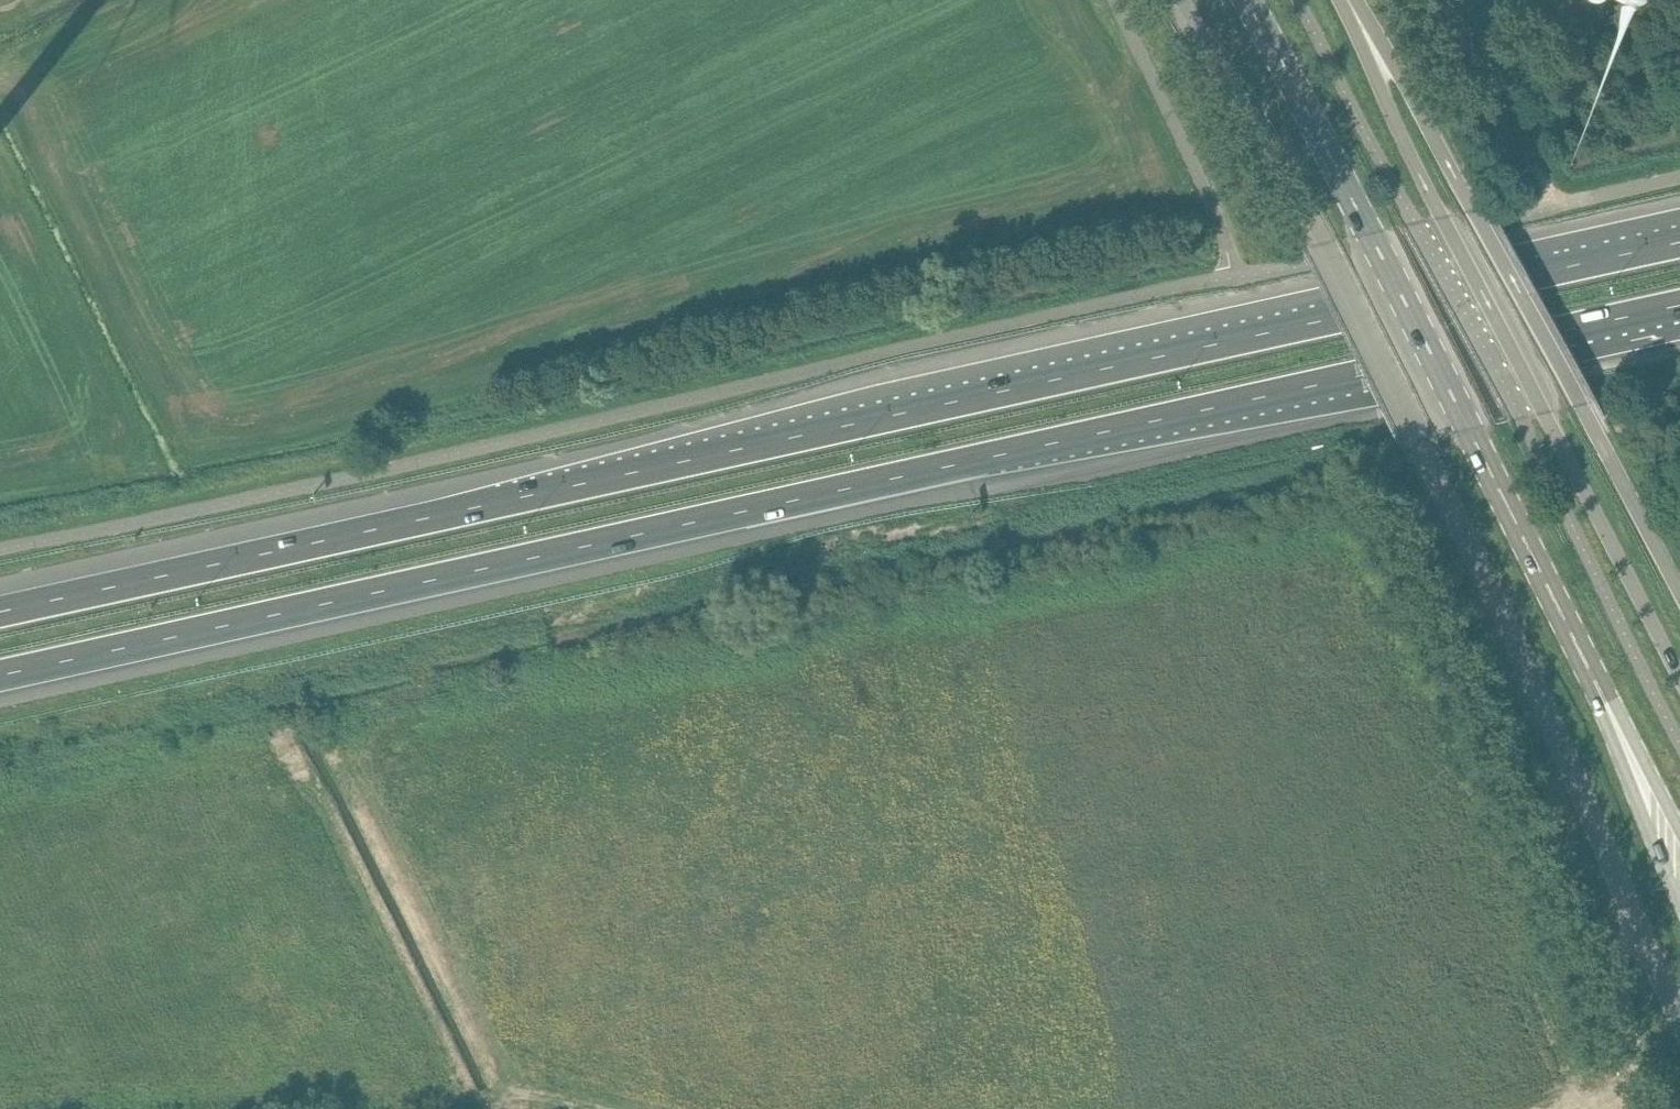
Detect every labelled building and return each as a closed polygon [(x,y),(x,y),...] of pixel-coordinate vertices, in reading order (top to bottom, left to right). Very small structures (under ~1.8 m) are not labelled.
[(1556,21),(1545,30),(1553,40),(1565,31),(1556,21)]
